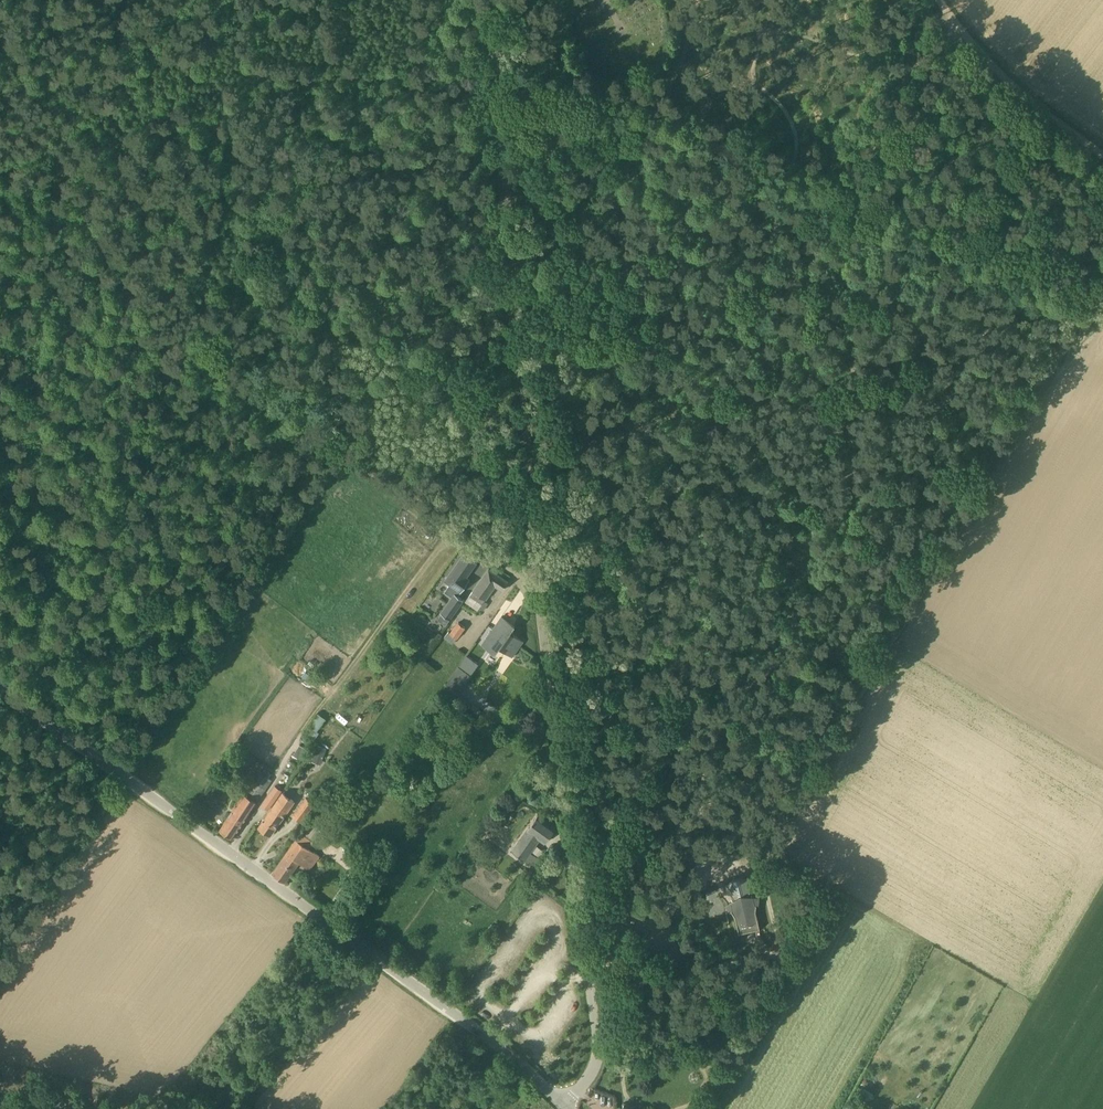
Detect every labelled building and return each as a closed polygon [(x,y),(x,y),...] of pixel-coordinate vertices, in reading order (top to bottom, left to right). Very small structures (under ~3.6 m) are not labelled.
[(477,562),(464,553),(445,581),(450,584),(444,592),(452,597),(455,593),(458,596),(470,580),(466,577),(477,562)] [(479,608),(482,603),(494,584),(503,590),(508,581),(489,569),(470,595),(465,601),(477,610),(479,607),(479,608)] [(458,596),(455,593),(452,597),(441,613),(449,619),(463,599),(458,596)] [(445,625),(449,619),(441,613),(437,619),(445,625)] [(524,641),(506,628),(510,622),(502,616),(482,644),(490,650),(495,644),(513,657),(513,656),(512,655),(523,641),(523,642),(524,641)] [(464,629),(457,624),(450,634),(448,633),(444,638),(452,645),(464,629)] [(446,684),(458,693),(471,675),(459,666),(446,684)] [(302,675),(314,684),(318,679),(306,670),(302,675)] [(318,713),(304,733),(315,740),(320,733),(317,731),(326,718),(318,713)] [(294,754),(302,759),(308,749),(300,744),(294,754)] [(311,753),(310,757),(313,758),(313,759),(322,762),(324,755),(315,752),(314,755),(311,753)] [(272,780),(260,772),(236,806),(220,829),(232,838),(248,815),(256,802),(272,780)] [(275,785),(261,805),(267,810),(282,790),(275,785)] [(295,801),(282,792),(258,827),(270,836),(295,801)] [(315,803),(306,796),(292,815),(302,822),(315,803)] [(528,802),(536,805),(538,800),(530,797),(528,802)] [(327,805),(320,800),(309,814),(316,820),(327,805)] [(540,838),(545,842),(556,827),(538,814),(520,839),(512,850),(533,865),(538,858),(530,851),(540,838)] [(309,848),(314,842),(301,833),(273,874),(284,882),(299,861),(310,869),(320,856),(309,848)] [(472,839),(465,849),(476,857),(483,847),(472,839)] [(725,886),(732,896),(730,898),(736,907),(732,910),(736,916),(739,932),(760,928),(755,911),(756,904),(751,904),(752,896),(749,896),(750,888),(751,888),(752,881),(738,877),(736,877),(725,886)]
